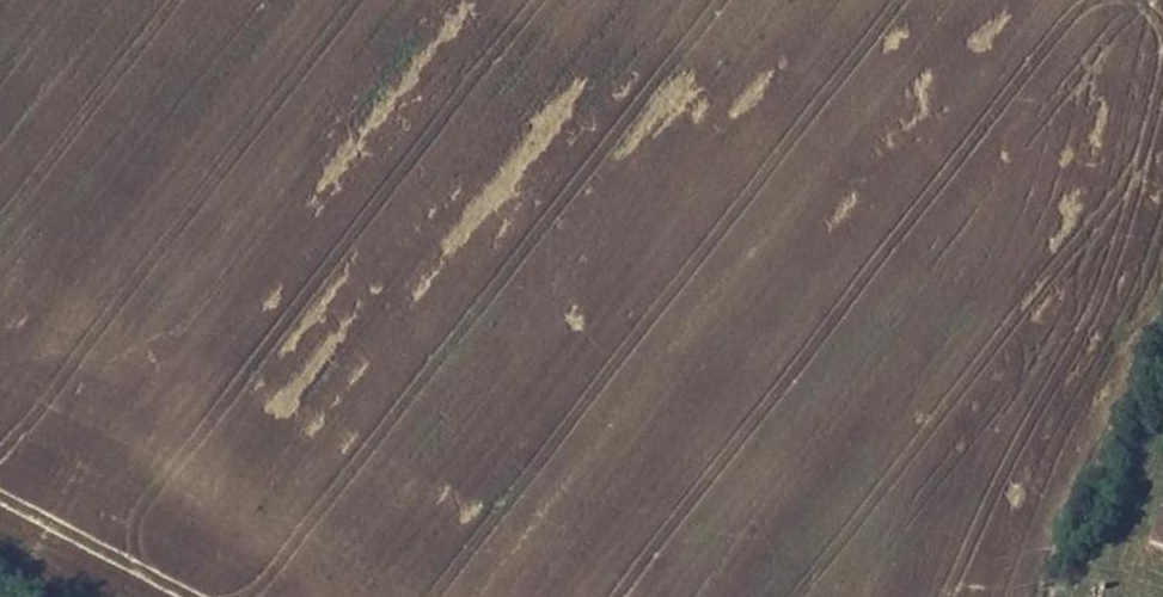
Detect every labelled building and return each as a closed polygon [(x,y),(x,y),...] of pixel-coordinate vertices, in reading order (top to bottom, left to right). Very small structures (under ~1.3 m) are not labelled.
[(1153,553),(1162,555),(1162,512),(1161,512),(1153,553)]
